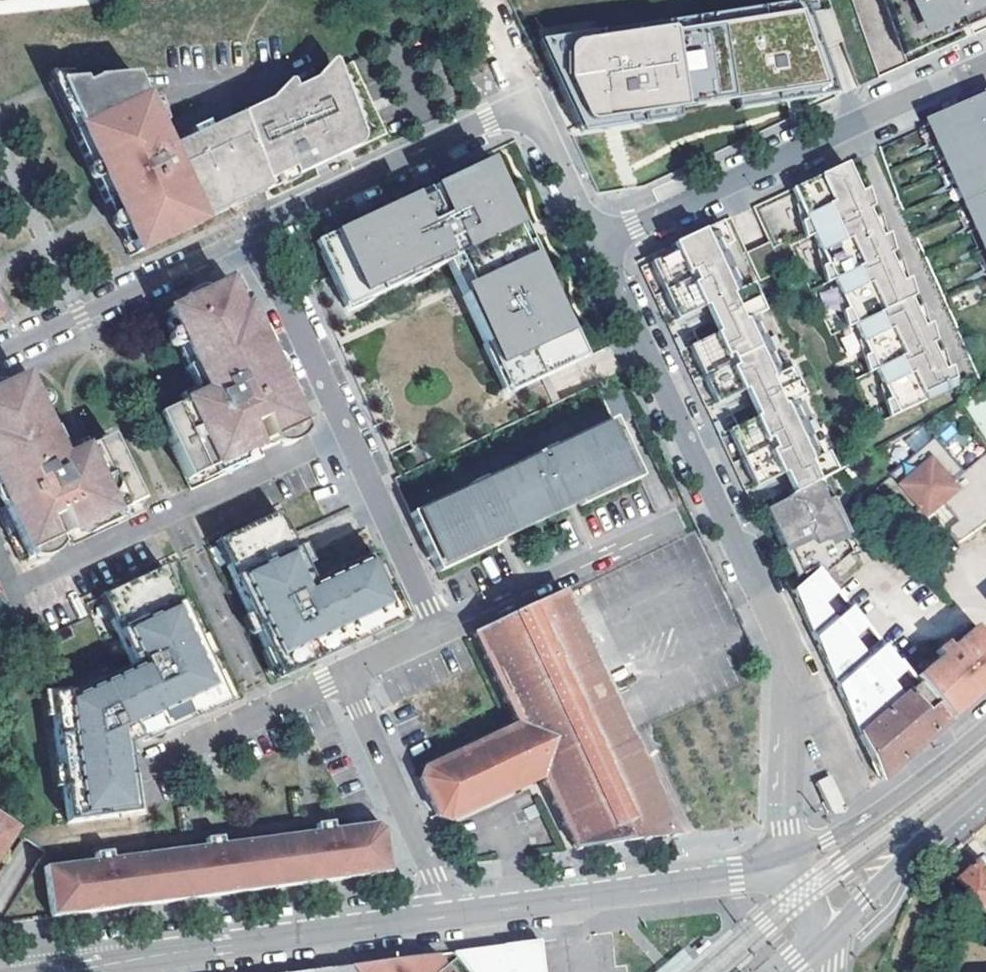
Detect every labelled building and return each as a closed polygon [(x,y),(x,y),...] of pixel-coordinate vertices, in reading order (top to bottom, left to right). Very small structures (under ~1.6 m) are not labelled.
[(542,53),(569,49),(569,46),(790,9),(791,12),(807,9),(804,0),(795,0),(538,43),(542,53)] [(904,56),(936,42),(933,35),(963,21),(985,11),(985,0),(883,0),(904,56)] [(569,49),(542,53),(577,127),(679,111),(677,99),(733,90),(735,101),(834,85),(807,9),(791,12),(790,9),(569,46),(569,49)] [(963,21),(933,35),(936,42),(985,19),(985,11),(963,21)] [(242,113),(271,187),(341,154),(389,131),(355,61),(242,113)] [(112,213),(131,254),(271,187),(242,113),(170,146),(160,124),(149,100),(137,74),(51,80),(107,201),(127,191),(129,197),(132,204),(112,213)] [(834,85),(735,101),(736,109),(788,100),(836,92),(834,85)] [(677,99),(679,111),(735,101),(733,90),(677,99)] [(159,99),(149,100),(160,124),(167,121),(159,99)] [(931,125),(941,147),(944,145),(954,167),(951,169),(959,189),(963,187),(972,209),(969,210),(978,230),(981,229),(985,239),(985,100),(931,125)] [(679,111),(577,127),(581,135),(612,130),(680,118),(679,111)] [(540,380),(585,359),(492,160),(433,187),(443,208),(437,211),(427,190),(314,242),(346,310),(409,281),(406,275),(421,268),(424,274),(446,264),(456,260),(471,293),(461,297),(484,346),(494,342),(517,391),(540,380)] [(847,163),(793,188),(801,204),(814,234),(821,249),(835,279),(842,294),(856,324),(863,339),(877,369),(884,384),(898,414),(951,389),(937,359),(935,354),(930,344),(917,315),(914,310),(909,299),(896,270),(893,265),(889,254),(876,227),(873,220),(868,209),(855,181),(852,175),(847,163)] [(855,181),(868,209),(873,207),(862,170),(852,175),(855,181)] [(127,191),(107,201),(112,213),(132,204),(129,197),(127,191)] [(801,204),(797,206),(806,238),(814,234),(801,204)] [(876,227),(889,254),(893,252),(882,215),(873,220),(876,227)] [(790,473),(799,493),(816,484),(836,473),(826,453),(820,456),(795,401),(804,396),(791,368),(782,372),(755,316),(765,312),(752,284),(743,288),(724,247),(733,243),(723,221),(686,238),(689,245),(651,262),(676,319),(713,303),(725,329),(689,345),(715,404),(751,387),(763,414),(727,430),(754,489),(790,473)] [(821,249),(818,251),(827,283),(835,279),(821,249)] [(456,260),(446,264),(461,297),(471,293),(456,260)] [(896,270),(909,299),(914,297),(903,260),(893,265),(896,270)] [(406,275),(409,281),(424,274),(421,268),(406,275)] [(314,424),(247,273),(164,309),(190,367),(197,364),(205,384),(208,389),(201,392),(176,403),(159,411),(192,485),(265,453),(263,448),(314,424)] [(842,294),(839,295),(848,328),(856,324),(842,294)] [(917,315),(930,344),(935,342),(924,305),(914,310),(917,315)] [(863,339),(860,341),(869,373),(877,369),(863,339)] [(494,342),(484,346),(507,396),(517,391),(494,342)] [(937,359),(951,389),(956,387),(945,350),(935,354),(937,359)] [(197,364),(190,367),(198,384),(201,392),(208,389),(205,384),(197,364)] [(49,429),(56,425),(30,370),(0,384),(0,515),(19,554),(39,545),(69,532),(71,538),(145,506),(110,431),(69,449),(61,453),(58,448),(49,429)] [(176,403),(201,392),(198,384),(172,396),(176,403)] [(884,384),(881,385),(890,417),(898,414),(884,384)] [(640,429),(627,402),(609,410),(613,420),(410,514),(437,573),(498,544),(497,541),(503,538),(572,507),(577,504),(579,507),(641,479),(621,438),(640,429)] [(69,449),(56,425),(49,429),(58,448),(61,453),(69,449)] [(903,464),(933,513),(951,502),(962,520),(951,527),(960,541),(985,526),(985,472),(978,477),(951,434),(903,464)] [(797,493),(763,511),(796,580),(816,570),(820,575),(822,577),(848,555),(841,539),(849,535),(843,522),(824,531),(819,520),(839,511),(833,499),(825,503),(816,484),(799,493),(797,493)] [(279,506),(221,532),(232,556),(225,559),(270,660),(293,650),(297,659),(311,653),(324,647),(371,626),(367,617),(397,604),(372,550),(342,562),(344,566),(312,580),(279,506)] [(232,556),(221,532),(215,535),(225,559),(232,556)] [(219,697),(162,572),(105,597),(116,622),(109,625),(130,671),(73,696),(48,701),(65,827),(128,819),(124,797),(132,796),(125,747),(124,740),(135,735),(153,727),(157,736),(186,723),(200,716),(196,708),(219,697)] [(820,575),(792,594),(875,769),(880,779),(944,725),(949,721),(912,679),(822,577),(820,575)] [(628,737),(603,683),(605,682),(603,677),(601,679),(594,664),(596,662),(560,590),(462,635),(501,717),(411,759),(438,816),(446,820),(533,779),(541,775),(544,781),(543,782),(545,786),(546,785),(555,805),(553,806),(555,811),(557,810),(573,848),(573,850),(580,849),(580,847),(599,844),(600,845),(607,845),(606,843),(640,839),(641,841),(646,839),(646,838),(670,835),(670,837),(675,837),(675,835),(643,767),(645,765),(642,759),(639,761),(633,748),(635,746),(633,740),(631,742),(628,737)] [(116,622),(105,597),(98,600),(109,625),(116,622)] [(401,613),(397,604),(367,617),(371,626),(401,613)] [(912,679),(949,721),(985,689),(985,642),(972,627),(957,641),(964,650),(955,657),(948,649),(944,644),(934,653),(938,657),(912,679)] [(957,641),(948,649),(955,657),(964,650),(957,641)] [(297,659),(293,650),(270,660),(274,669),(297,659)] [(219,697),(196,708),(200,716),(223,706),(219,697)] [(157,736),(153,727),(135,735),(139,744),(157,736)] [(135,818),(132,796),(124,797),(128,819),(135,818)] [(15,829),(0,819),(0,853),(15,829)] [(43,868),(51,918),(389,873),(383,829),(375,823),(332,828),(331,822),(322,823),(315,824),(316,831),(221,844),(220,837),(212,838),(204,839),(205,846),(111,859),(110,852),(102,853),(94,855),(95,861),(43,868)] [(958,888),(985,917),(985,871),(982,866),(958,888)] [(539,941),(451,953),(456,958),(467,971),(543,971),(539,941)] [(357,971),(439,971),(444,968),(435,956),(353,967),(357,971)]
